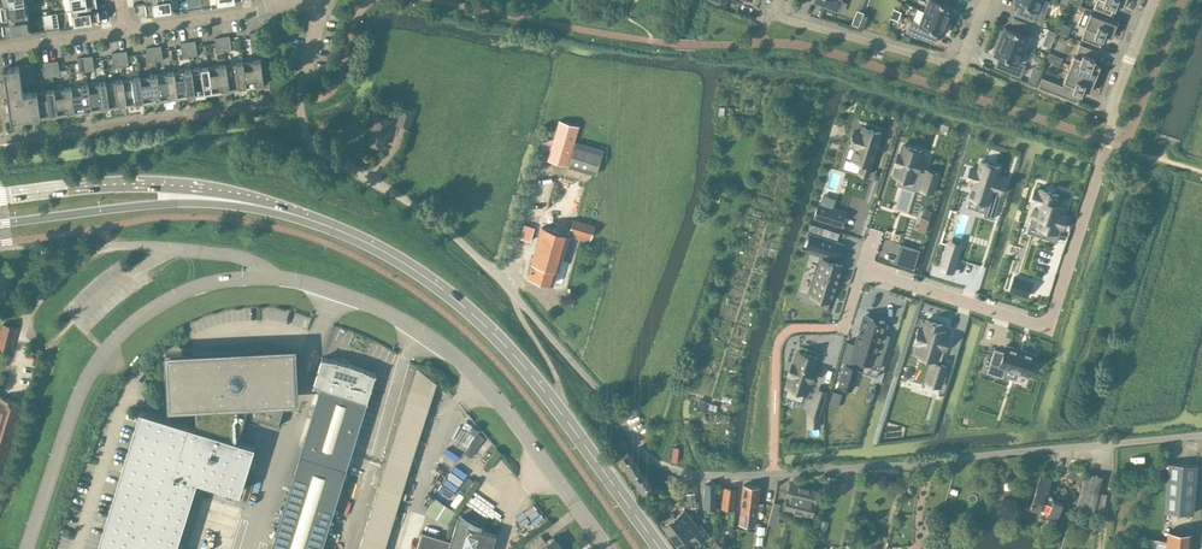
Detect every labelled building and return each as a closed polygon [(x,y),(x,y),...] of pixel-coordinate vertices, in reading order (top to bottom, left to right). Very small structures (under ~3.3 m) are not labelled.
[(72,11),(84,9),(84,12),(99,10),(99,9),(98,9),(98,10),(97,10),(96,4),(97,4),(97,0),(70,0),(72,11)] [(146,3),(147,11),(147,15),(152,14),(175,11),(175,10),(174,11),(172,0),(160,0),(160,1),(146,3)] [(188,9),(195,8),(194,0),(187,0),(188,8),(188,9)] [(813,1),(838,11),(842,0),(813,0),(813,1)] [(924,11),(950,21),(954,11),(952,10),(954,6),(949,4),(950,0),(928,0),(924,11)] [(1014,1),(1021,4),(1020,7),(1018,7),(1016,14),(1041,23),(1045,12),(1039,10),(1043,0),(1015,0),(1014,1)] [(1111,14),(1114,7),(1115,8),(1117,3),(1124,6),(1126,0),(1097,0),(1094,8),(1111,14)] [(26,3),(1,6),(2,18),(3,18),(4,23),(3,23),(2,23),(2,24),(17,22),(17,19),(29,17),(26,3)] [(84,9),(72,11),(74,25),(73,25),(73,26),(96,22),(100,21),(100,18),(99,10),(84,12),(84,9)] [(1082,38),(1099,45),(1102,38),(1103,38),(1105,34),(1112,37),(1117,23),(1084,10),(1079,24),(1086,27),(1082,38)] [(907,32),(934,42),(938,32),(943,34),(945,30),(947,30),(950,21),(924,11),(919,24),(911,20),(907,32)] [(50,14),(52,29),(60,28),(60,27),(59,27),(57,13),(50,14)] [(45,29),(45,30),(52,29),(50,14),(43,15),(45,29)] [(17,22),(2,24),(4,32),(4,35),(9,35),(32,32),(32,31),(31,31),(29,17),(17,19),(17,22)] [(1001,29),(997,39),(1024,49),(1029,36),(1028,35),(1032,25),(1014,18),(1011,25),(1013,25),(1012,29),(1005,26),(1003,30),(1001,29)] [(257,31),(250,32),(252,47),(259,46),(257,31)] [(230,35),(222,36),(224,51),(232,50),(230,35)] [(222,36),(215,37),(217,52),(224,51),(222,36)] [(997,39),(994,49),(996,49),(994,54),(1001,56),(1000,60),(998,59),(995,66),(1020,76),(1025,65),(1019,62),(1024,49),(997,39)] [(196,40),(188,41),(190,56),(198,55),(196,40)] [(188,41),(181,42),(183,57),(190,56),(188,41)] [(1074,55),(1069,68),(1095,78),(1100,65),(1093,62),(1095,58),(1094,57),(1097,50),(1080,44),(1075,55),(1074,55)] [(153,46),(156,61),(163,60),(161,45),(153,46)] [(146,47),(148,62),(156,61),(153,46),(146,47)] [(119,51),(121,66),(129,65),(127,50),(119,51)] [(112,52),(114,67),(121,66),(119,51),(112,52)] [(85,56),(87,71),(95,70),(93,55),(85,56)] [(78,57),(80,72),(87,71),(85,56),(78,57)] [(261,58),(243,61),(247,86),(259,84),(259,83),(262,83),(263,84),(265,83),(261,58)] [(51,61),(53,76),(60,75),(58,60),(51,61)] [(43,62),(45,77),(53,76),(51,61),(43,62)] [(243,61),(226,64),(230,89),(242,87),(241,86),(245,85),(245,86),(247,86),(243,61)] [(20,66),(22,84),(36,82),(34,63),(20,66)] [(226,64),(209,66),(213,91),(224,89),(224,88),(228,88),(228,89),(230,89),(226,64)] [(11,112),(12,120),(17,120),(16,119),(39,115),(40,116),(41,116),(38,91),(24,93),(22,84),(20,66),(9,67),(4,68),(5,75),(4,75),(7,90),(8,90),(9,97),(8,97),(10,113),(11,112)] [(209,66),(192,69),(196,93),(207,92),(207,91),(211,90),(211,91),(213,91),(209,66)] [(1038,86),(1077,102),(1080,93),(1081,93),(1083,89),(1090,91),(1095,78),(1069,68),(1063,81),(1065,81),(1063,85),(1042,77),(1038,86)] [(192,69),(175,71),(178,96),(190,94),(190,93),(194,93),(194,94),(196,93),(192,69)] [(175,71),(157,74),(161,98),(173,97),(173,96),(177,95),(177,96),(178,96),(175,71)] [(157,74),(140,76),(144,101),(156,99),(156,98),(160,98),(160,99),(161,98),(157,74)] [(140,76),(123,78),(127,104),(139,102),(138,101),(142,100),(143,101),(144,101),(140,76)] [(123,78),(106,81),(110,106),(121,104),(121,103),(125,103),(125,104),(127,104),(123,78)] [(106,81),(89,84),(92,108),(104,107),(104,106),(108,105),(108,106),(110,106),(106,81)] [(89,84),(72,86),(75,111),(87,109),(87,108),(91,108),(91,109),(92,108),(89,84)] [(72,86),(55,88),(58,113),(70,112),(70,111),(74,110),(74,111),(75,111),(72,86)] [(38,91),(41,116),(53,114),(53,113),(57,113),(57,114),(58,113),(55,88),(38,91)] [(397,124),(408,127),(413,111),(403,108),(397,124)] [(367,133),(364,140),(368,142),(383,146),(388,129),(391,129),(394,120),(373,113),(367,133)] [(548,159),(567,165),(579,126),(559,120),(548,159)] [(853,138),(851,144),(856,146),(852,159),(863,162),(859,172),(868,175),(871,164),(875,153),(878,144),(877,144),(881,132),(863,126),(861,132),(855,130),(853,136),(852,136),(851,138),(853,138)] [(569,165),(597,173),(603,150),(575,142),(569,165)] [(896,164),(893,174),(912,180),(913,178),(922,181),(919,188),(932,192),(938,174),(925,170),(925,171),(918,169),(920,160),(918,160),(921,151),(916,149),(902,145),(900,154),(898,153),(895,163),(896,164)] [(972,168),(969,178),(976,180),(971,196),(989,202),(985,214),(995,218),(1007,179),(998,176),(1001,166),(1000,166),(999,165),(983,160),(979,170),(972,168)] [(1035,189),(1031,200),(1036,202),(1032,214),(1036,215),(1033,225),(1050,230),(1048,238),(1057,241),(1061,227),(1064,227),(1067,216),(1062,214),(1064,206),(1056,203),(1059,194),(1040,188),(1040,190),(1035,189)] [(818,203),(814,217),(842,226),(846,212),(845,211),(832,207),(835,198),(823,194),(820,204),(818,203)] [(572,226),(570,231),(591,237),(595,225),(574,219),(572,225),(572,226)] [(520,237),(531,240),(535,227),(524,224),(520,237)] [(543,226),(534,254),(560,262),(561,262),(568,238),(571,239),(572,235),(569,235),(569,234),(543,226)] [(810,233),(806,247),(825,253),(824,258),(822,258),(810,295),(831,301),(842,264),(834,262),(836,256),(839,257),(844,244),(810,233)] [(948,244),(941,268),(953,272),(961,248),(948,244)] [(913,247),(907,266),(914,269),(920,249),(913,247)] [(533,262),(529,276),(553,283),(554,282),(557,269),(560,262),(534,254),(532,261),(533,262)] [(1014,276),(1010,290),(1028,296),(1032,282),(1014,276)] [(845,365),(839,384),(852,389),(858,369),(857,368),(860,359),(880,366),(890,334),(882,331),(885,321),(865,315),(856,343),(847,340),(841,360),(848,362),(847,365),(845,365)] [(919,328),(915,341),(919,343),(916,353),(934,358),(928,375),(942,379),(947,365),(940,363),(945,348),(949,335),(945,334),(946,332),(941,330),(943,324),(926,319),(923,329),(919,328)] [(4,323),(2,332),(14,335),(17,327),(4,323)] [(197,479),(239,492),(253,446),(254,447),(255,445),(238,440),(245,416),(278,426),(286,401),(297,400),(295,370),(299,357),(295,356),(294,349),(275,350),(258,344),(256,350),(168,355),(170,406),(195,405),(197,427),(140,409),(139,411),(141,412),(98,548),(176,548),(197,479)] [(995,349),(987,372),(1003,377),(1006,367),(1030,375),(1032,368),(1035,369),(1037,362),(1034,361),(1036,354),(1006,345),(1004,352),(995,349)] [(790,374),(786,386),(806,393),(810,380),(812,381),(815,370),(813,369),(817,357),(798,351),(794,363),(792,363),(789,373),(790,374)] [(368,402),(377,374),(364,369),(351,364),(338,360),(324,358),(315,385),(322,387),(271,548),(322,548),(368,402)] [(3,473),(24,404),(2,397),(0,404),(0,472),(3,473)] [(715,401),(707,400),(706,406),(706,407),(713,408),(715,401)] [(813,400),(808,414),(808,416),(819,416),(823,403),(813,400)] [(727,403),(718,402),(717,408),(726,410),(727,403)] [(625,447),(619,451),(622,456),(619,458),(621,461),(636,483),(645,477),(640,470),(645,467),(635,454),(631,457),(628,452),(625,447)] [(1165,511),(1194,513),(1197,465),(1168,463),(1165,511)] [(1077,508),(1102,514),(1107,494),(1099,492),(1102,476),(1086,472),(1077,508)] [(1047,517),(1057,520),(1065,497),(1049,492),(1053,478),(1041,474),(1035,493),(1030,491),(1026,505),(1040,510),(1042,505),(1050,508),(1047,517)] [(645,477),(636,483),(643,493),(652,487),(645,477)] [(704,508),(716,508),(716,484),(705,484),(704,508)] [(755,525),(757,511),(760,511),(760,508),(763,509),(763,503),(758,503),(760,486),(744,484),(739,523),(755,525)] [(784,508),(812,515),(818,490),(795,484),(793,494),(788,493),(784,508)] [(724,486),(722,503),(729,504),(729,509),(734,509),(736,488),(724,486)] [(688,507),(694,513),(696,513),(695,493),(687,493),(688,507)] [(770,513),(776,514),(778,505),(773,503),(770,513)] [(663,527),(670,535),(691,517),(693,515),(691,513),(689,515),(685,509),(675,517),(673,515),(665,522),(667,524),(663,527)] [(448,548),(492,548),(496,534),(480,529),(482,525),(458,517),(451,540),(448,548)] [(687,535),(695,544),(708,534),(700,524),(698,526),(691,517),(670,535),(676,544),(687,535)] [(451,540),(423,531),(417,548),(448,548),(451,540)] [(1192,533),(1168,531),(1166,548),(1191,548),(1192,533)] [(542,548),(563,548),(554,537),(547,542),(542,535),(528,544),(532,548),(538,548),(541,547),(542,548)] [(727,547),(715,540),(710,548),(726,548),(727,547)]
